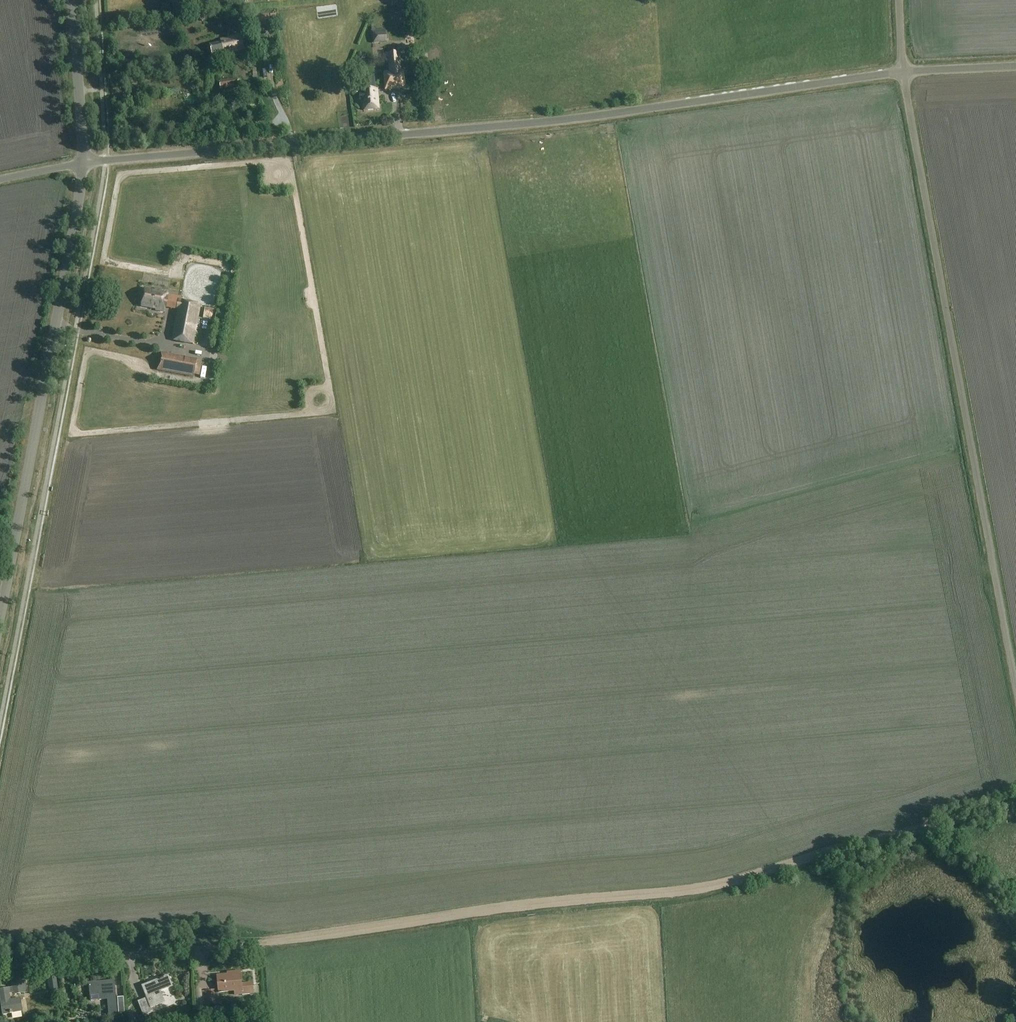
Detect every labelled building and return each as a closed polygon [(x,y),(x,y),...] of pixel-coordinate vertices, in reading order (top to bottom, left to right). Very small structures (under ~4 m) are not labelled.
[(256,26),(270,24),(268,14),(255,16),(256,26)] [(373,33),(374,44),(386,43),(386,32),(373,33)] [(210,45),(213,59),(224,57),(224,54),(243,50),(240,36),(220,40),(220,43),(210,45)] [(405,88),(404,71),(400,71),(399,54),(385,55),(386,72),(383,72),(385,90),(405,88)] [(220,90),(238,87),(237,79),(219,82),(220,90)] [(364,111),(378,110),(377,97),(375,97),(374,79),(362,80),(364,111)] [(144,289),(141,307),(152,309),(152,308),(156,309),(155,310),(164,312),(165,308),(167,295),(168,292),(155,290),(155,291),(144,289)] [(200,305),(181,301),(180,301),(178,310),(173,341),(192,345),(200,305)] [(147,314),(148,308),(125,305),(125,311),(147,314)] [(194,378),(198,360),(160,353),(157,371),(194,378)] [(242,984),(241,972),(231,972),(231,975),(217,976),(218,992),(235,990),(235,995),(253,993),(252,983),(242,984)] [(138,1001),(143,1016),(153,1013),(151,1009),(165,1003),(161,991),(173,987),(169,976),(143,986),(147,998),(138,1001)] [(50,992),(58,991),(56,979),(49,980),(50,992)] [(116,997),(114,981),(90,983),(91,995),(99,995),(100,999),(108,998),(110,1017),(118,1017),(116,997)] [(26,982),(14,983),(15,988),(9,990),(9,989),(0,990),(0,991),(4,1015),(23,1012),(21,999),(10,1001),(9,993),(17,992),(17,994),(27,992),(26,982)] [(202,992),(203,1006),(216,1005),(215,991),(202,992)]
